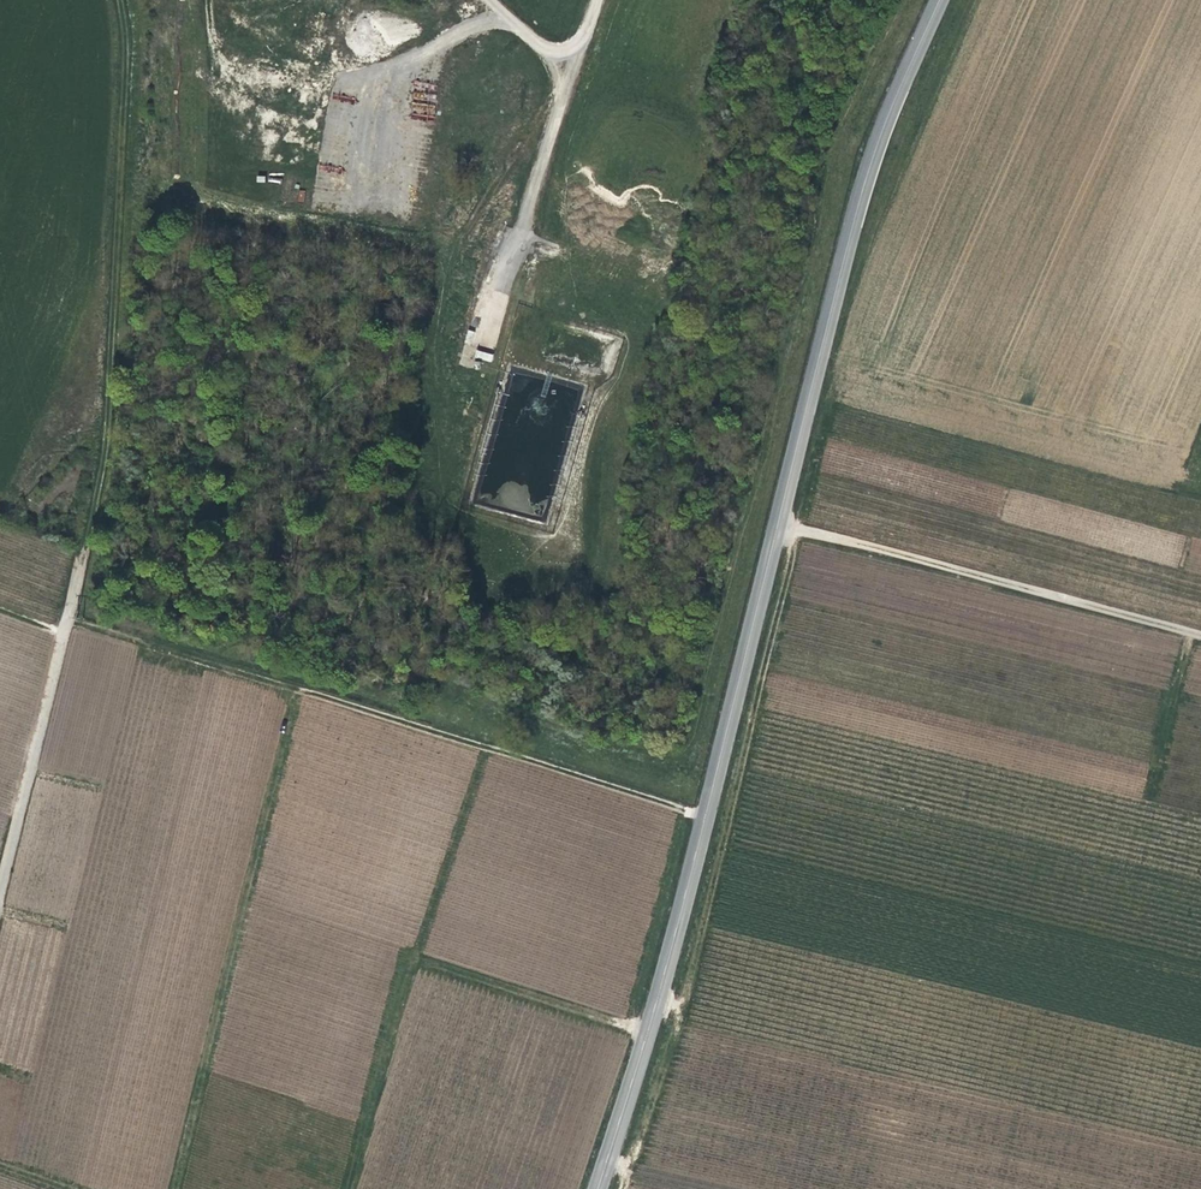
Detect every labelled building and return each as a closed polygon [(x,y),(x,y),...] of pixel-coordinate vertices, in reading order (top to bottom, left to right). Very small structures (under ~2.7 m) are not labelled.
[(268,182),(281,183),(282,175),(269,174),(268,182)] [(475,350),(474,359),(492,362),(493,354),(475,350)]
